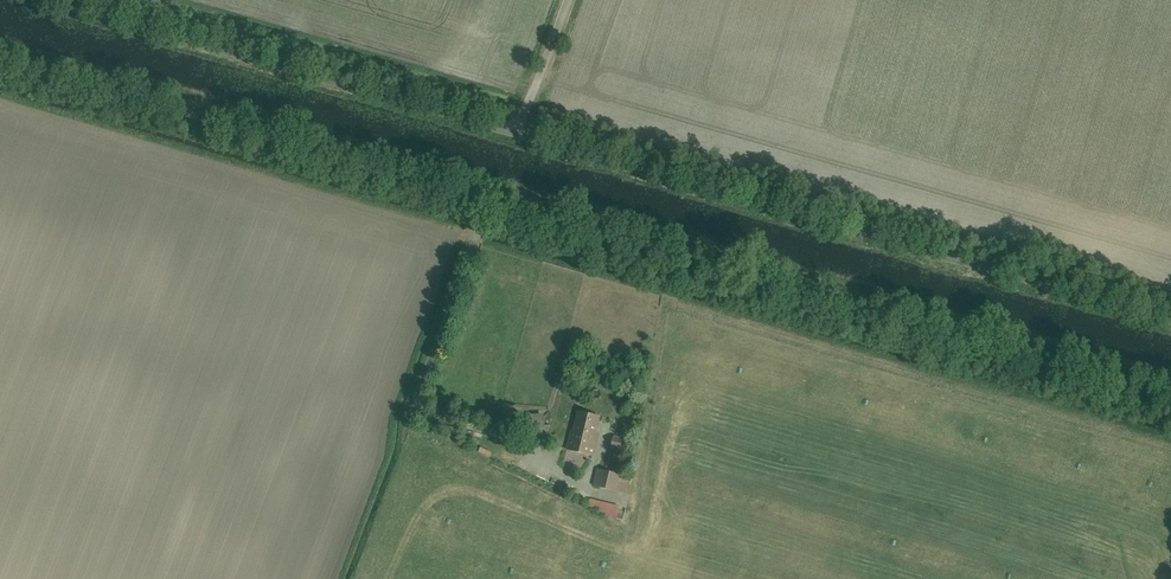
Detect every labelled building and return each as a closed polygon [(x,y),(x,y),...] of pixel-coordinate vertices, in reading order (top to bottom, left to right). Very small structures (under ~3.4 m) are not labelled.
[(572,412),(563,450),(591,456),(600,418),(572,412)] [(545,435),(542,414),(530,416),(533,436),(545,435)] [(613,437),(609,451),(617,454),(622,439),(613,437)] [(481,454),(488,457),(491,449),(484,446),(481,454)] [(595,470),(591,486),(626,494),(630,478),(595,470)]
